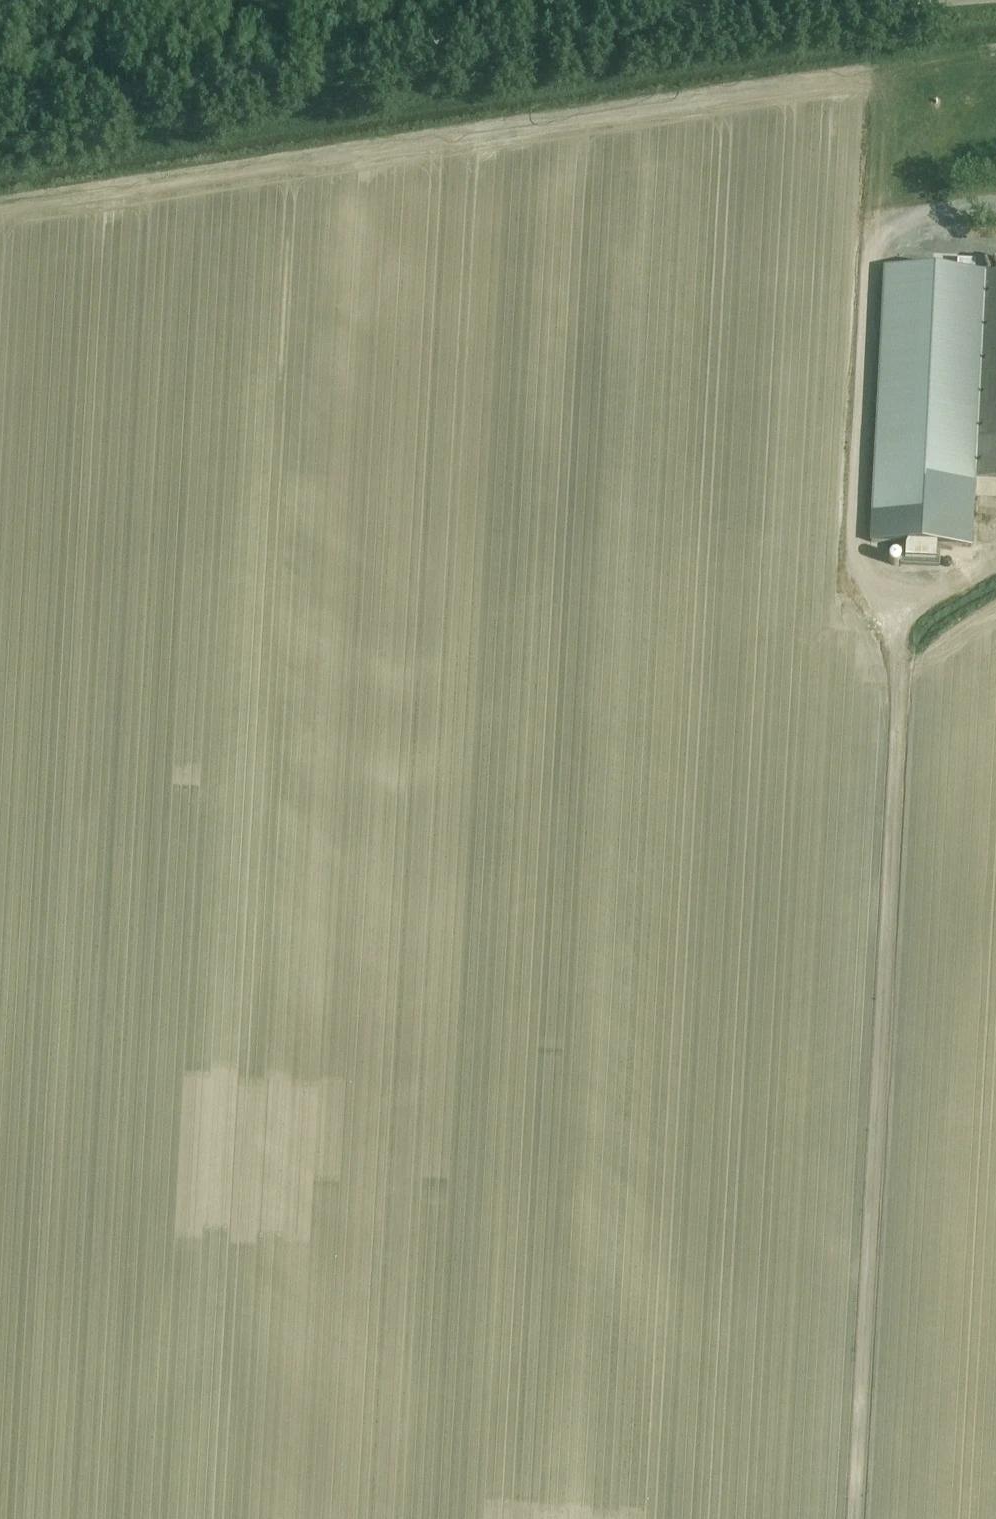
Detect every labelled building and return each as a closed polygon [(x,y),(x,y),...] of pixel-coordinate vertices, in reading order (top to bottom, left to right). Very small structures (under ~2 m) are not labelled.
[(973,480),(995,481),(995,273),(974,272),(974,263),(957,262),(957,273),(883,269),(869,544),(902,546),(900,567),(938,569),(939,547),(969,549),(973,480)]
